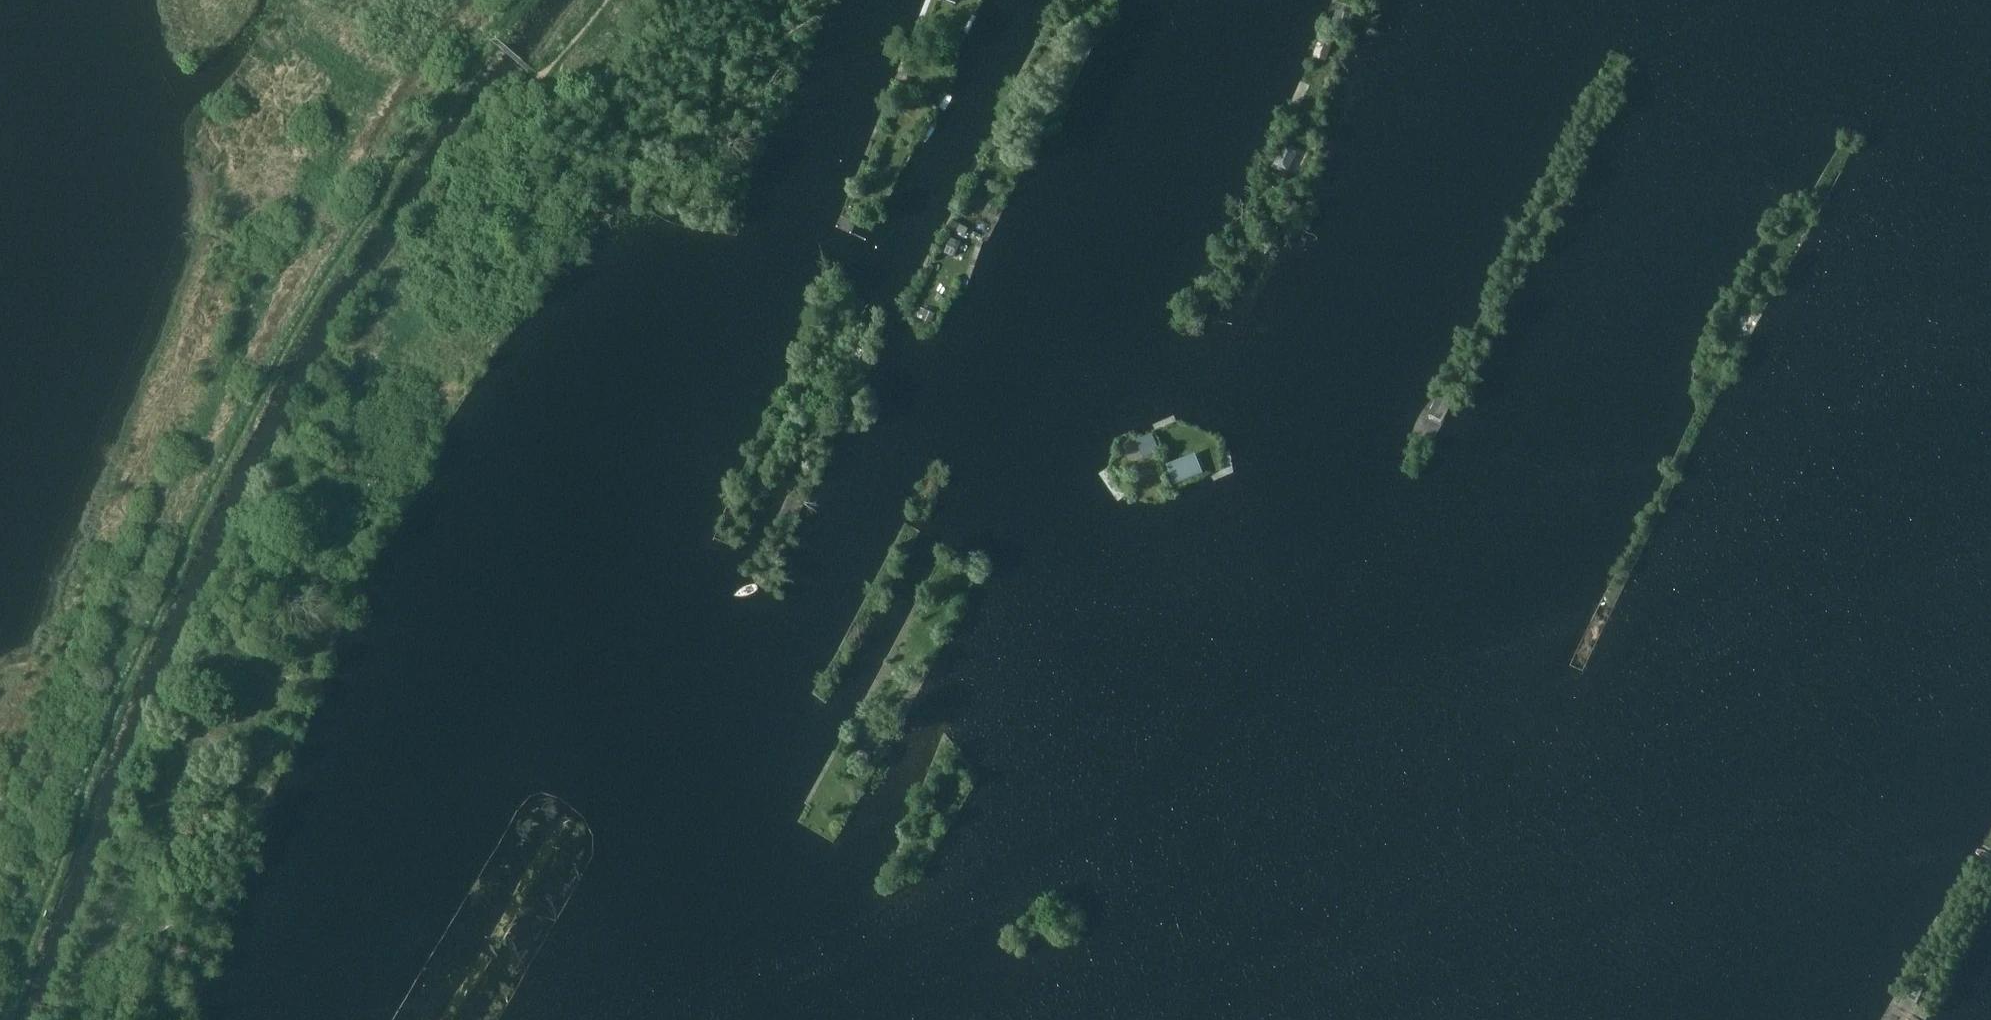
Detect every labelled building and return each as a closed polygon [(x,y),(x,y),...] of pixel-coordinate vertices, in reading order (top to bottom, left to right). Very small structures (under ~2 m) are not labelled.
[(1320,37),(1314,55),(1327,59),(1333,41),(1320,37)] [(1032,79),(1028,89),(1037,93),(1042,82),(1032,79)] [(1283,145),(1274,164),(1289,171),(1298,153),(1283,145)] [(952,221),(949,227),(964,235),(968,229),(952,221)] [(951,238),(944,253),(954,258),(961,242),(951,238)] [(835,301),(832,310),(841,312),(843,304),(835,301)] [(921,309),(918,317),(929,322),(933,314),(921,309)] [(1438,394),(1431,409),(1445,416),(1452,401),(1438,394)] [(1152,434),(1136,441),(1143,458),(1159,451),(1152,434)] [(1183,459),(1167,465),(1174,484),(1190,477),(1183,459)] [(866,731),(858,743),(871,751),(878,739),(866,731)] [(944,767),(942,771),(950,775),(952,771),(944,767)] [(1967,883),(1963,889),(1973,895),(1977,889),(1967,883)] [(1912,983),(1905,999),(1916,1004),(1923,989),(1912,983)]
